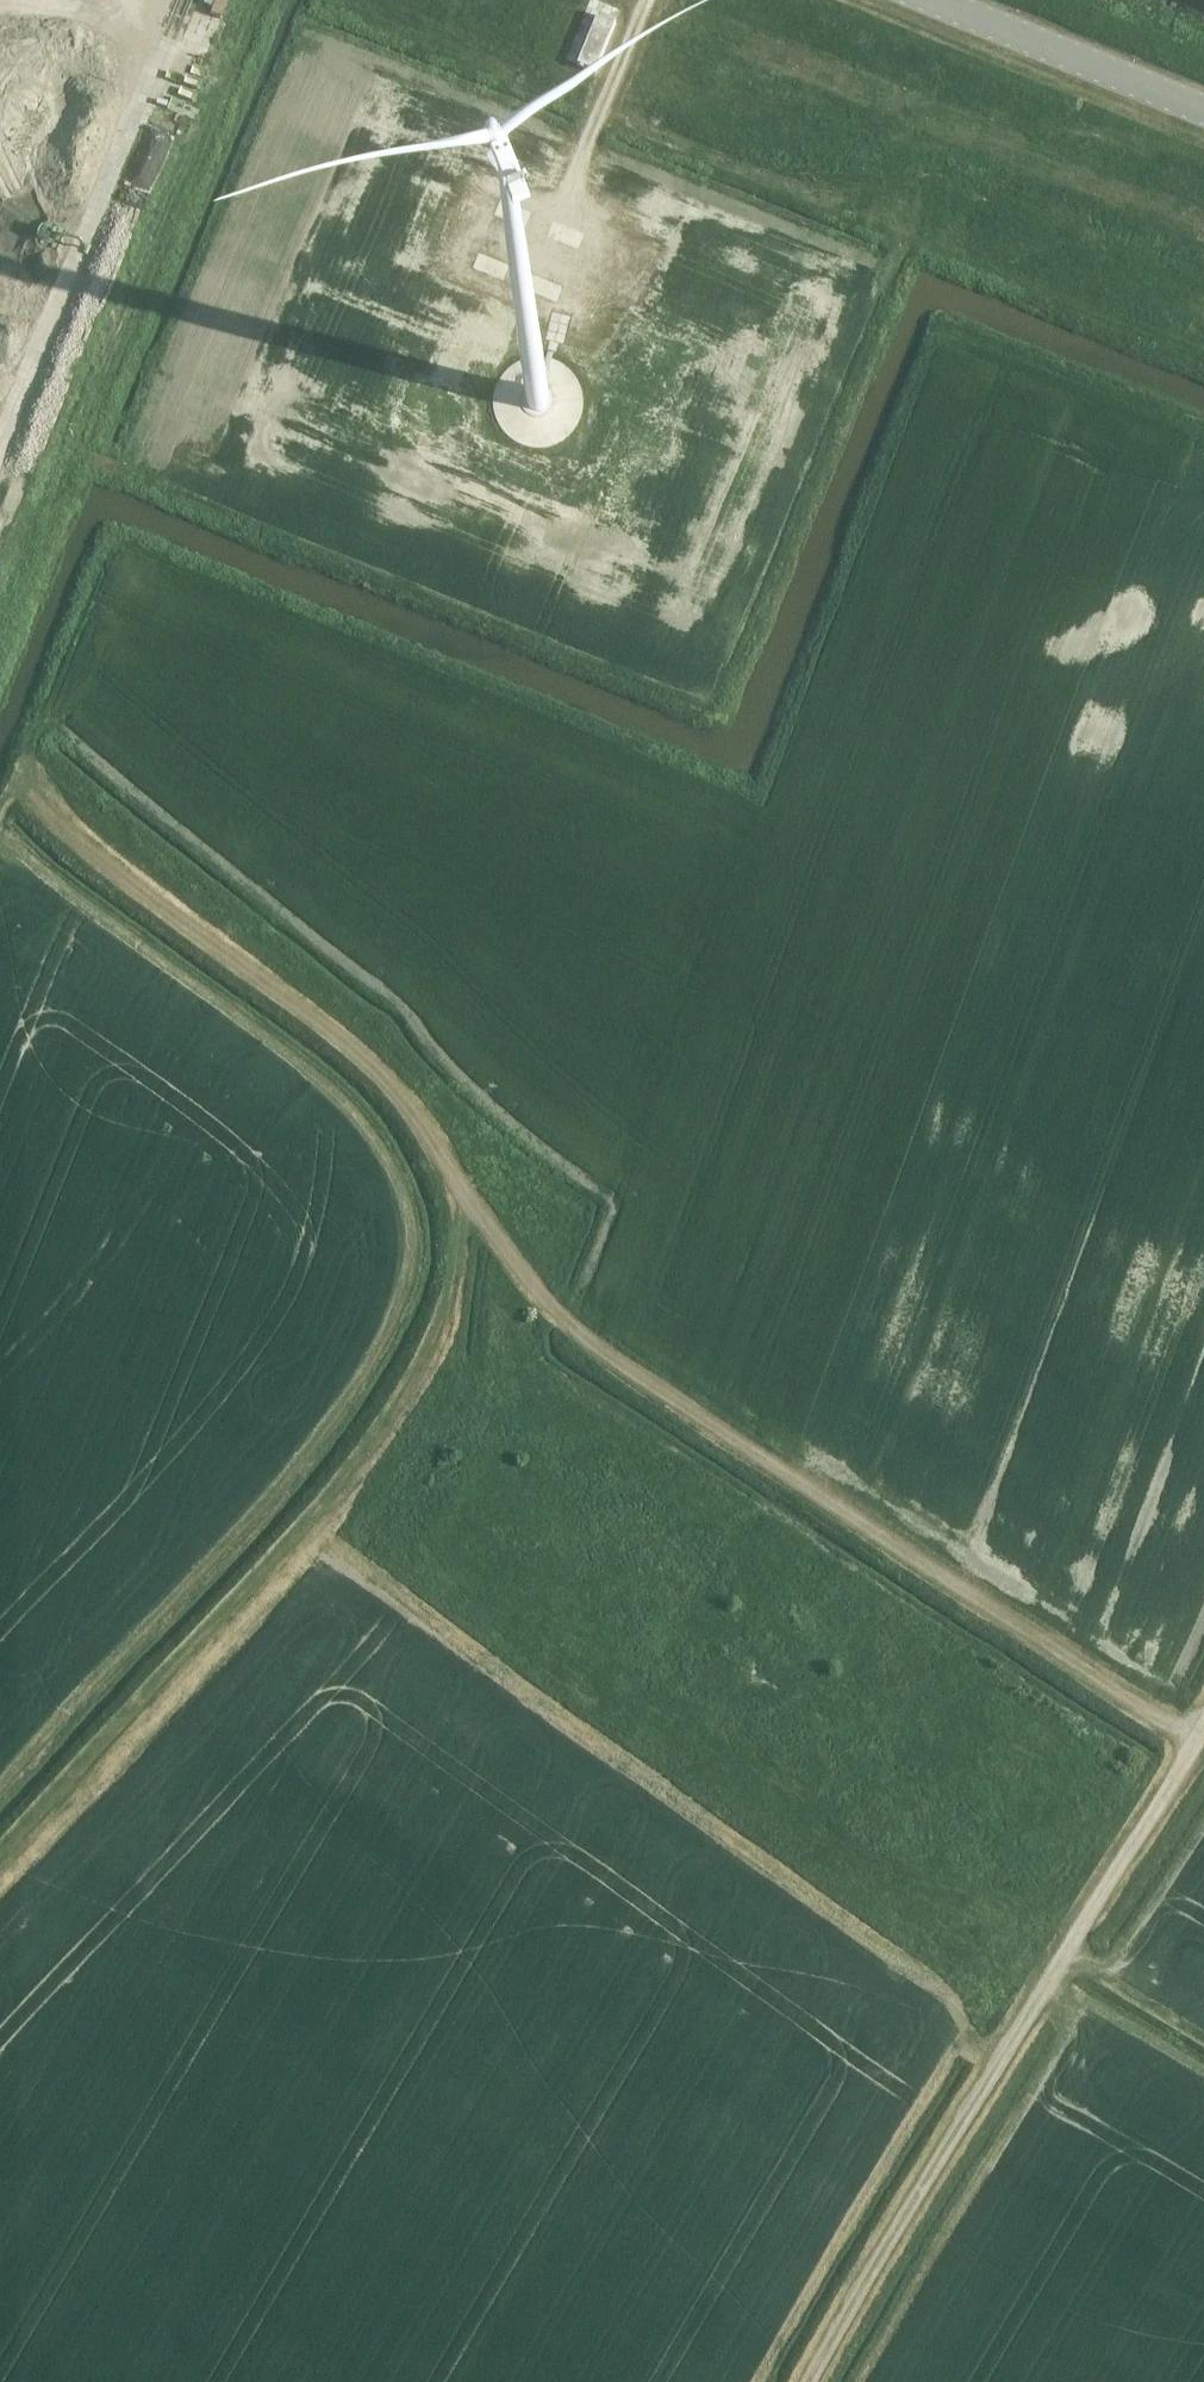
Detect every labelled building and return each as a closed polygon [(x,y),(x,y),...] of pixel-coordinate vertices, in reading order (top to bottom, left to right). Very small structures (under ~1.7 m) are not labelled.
[(222,18),(229,0),(216,0),(210,14),(222,18)] [(599,16),(578,72),(597,79),(618,22),(599,16)] [(528,399),(527,403),(528,408),(530,411),(533,414),(538,416),(542,415),(546,413),(549,409),(550,405),(550,401),(547,397),(544,394),(540,393),(535,393),(531,395),(528,399)]
